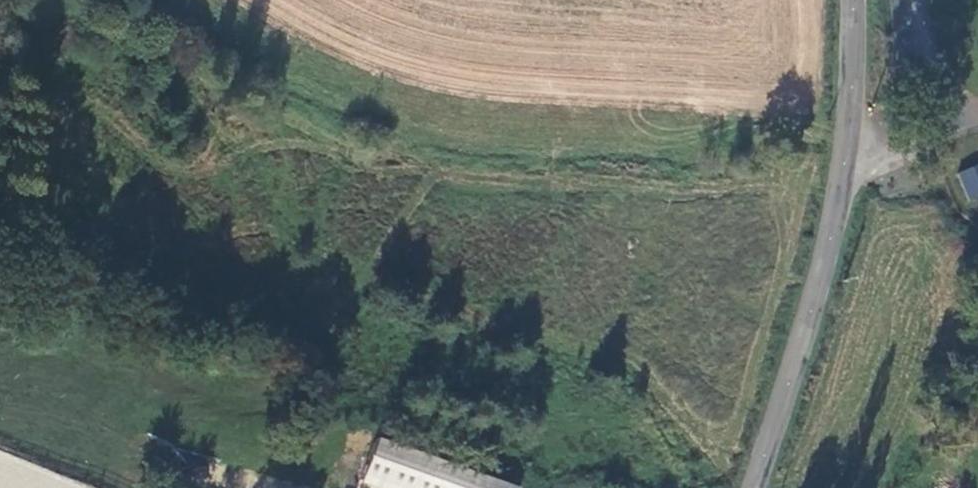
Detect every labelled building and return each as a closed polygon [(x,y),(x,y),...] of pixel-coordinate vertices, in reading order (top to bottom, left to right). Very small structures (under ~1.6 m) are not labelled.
[(957,172),(968,200),(977,197),(977,164),(957,172)] [(385,427),(365,484),(377,487),(490,487),(497,468),(385,427)] [(0,451),(0,487),(92,487),(0,451)]
